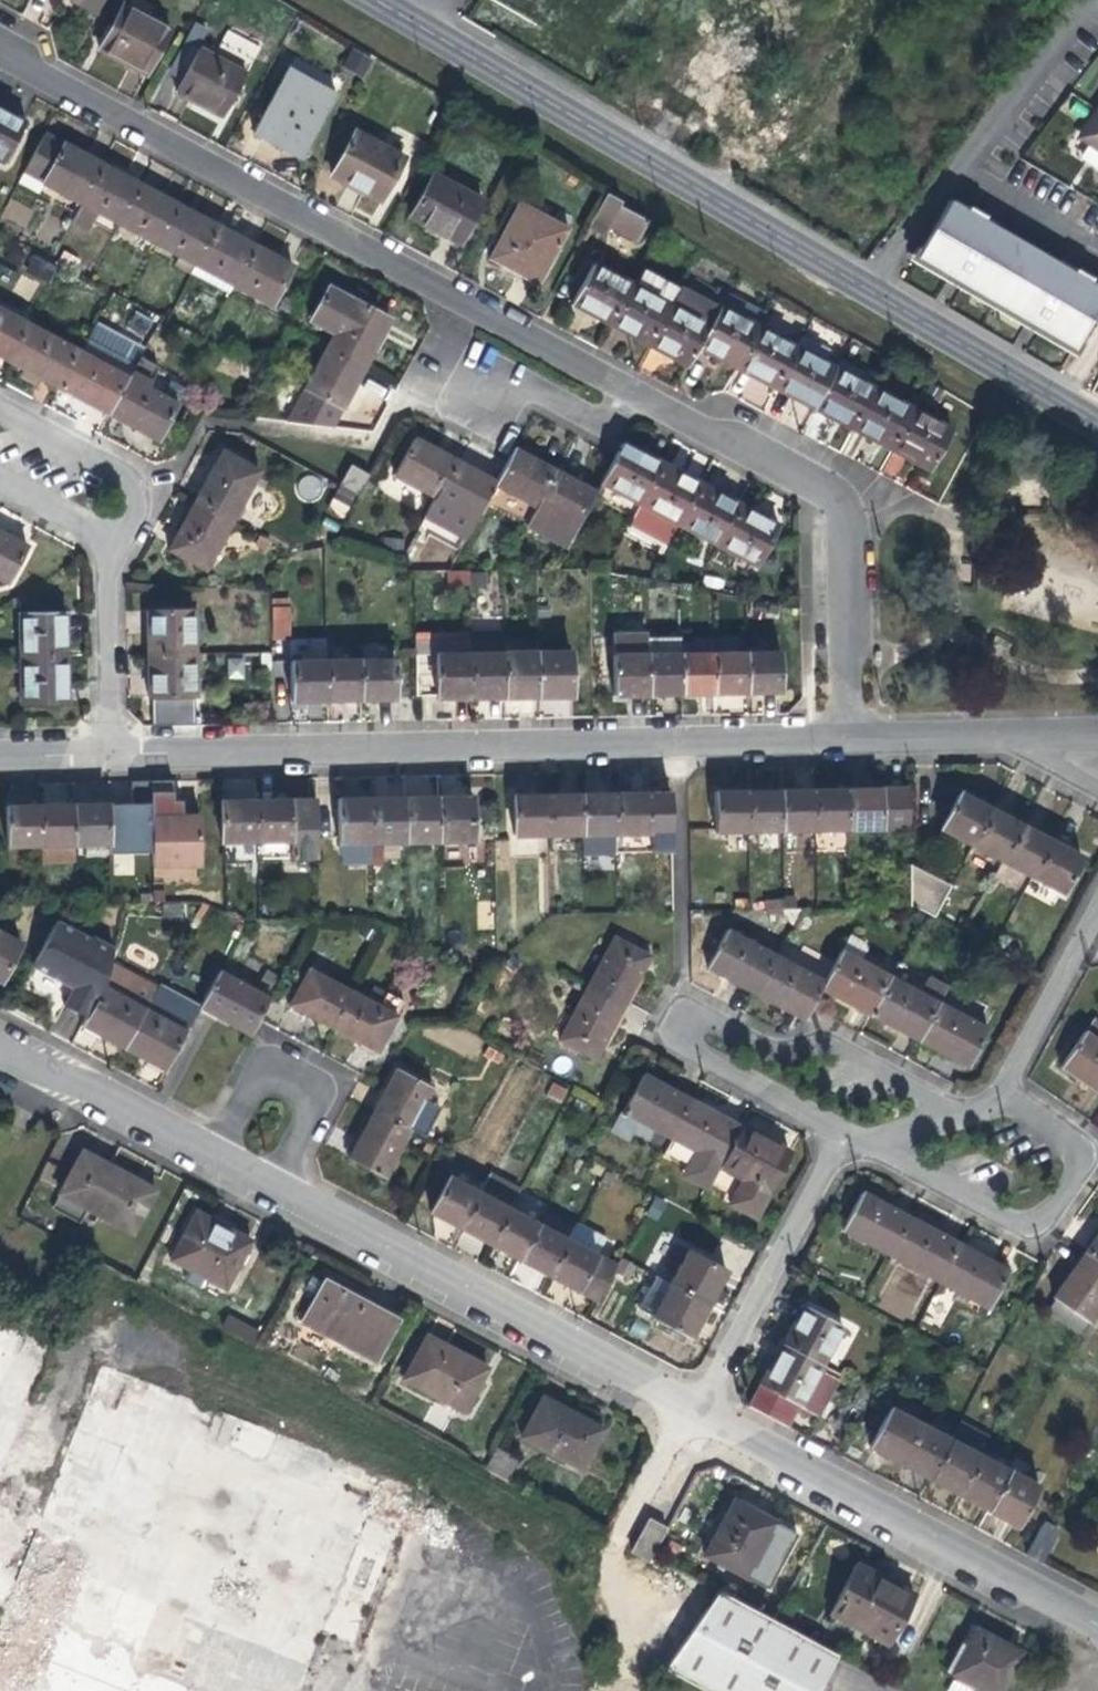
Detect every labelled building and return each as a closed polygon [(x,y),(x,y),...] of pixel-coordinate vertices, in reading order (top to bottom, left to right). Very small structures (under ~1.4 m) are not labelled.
[(143,72),(167,25),(123,2),(98,48),(117,58),(143,72)] [(221,114),(244,72),(197,47),(174,89),(195,100),(221,114)] [(342,66),(363,77),(373,59),(352,47),(342,66)] [(298,154),(333,91),(288,67),(254,130),(274,141),(298,154)] [(1078,136),(1097,149),(1097,107),(1078,136)] [(0,108),(0,161),(2,162),(23,121),(11,114),(0,108)] [(379,200),(403,157),(354,130),(331,173),(344,181),(379,200)] [(44,132),(23,171),(43,182),(80,202),(101,162),(66,144),(44,132)] [(122,174),(101,162),(80,202),(119,222),(140,183),(122,174)] [(43,182),(23,171),(18,182),(37,192),(43,182)] [(458,241),(481,199),(432,173),(410,215),(425,224),(458,241)] [(162,195),(140,183),(119,222),(157,243),(178,203),(162,195)] [(1074,347),(1097,305),(1097,284),(1090,280),(1060,262),(996,225),(966,208),(949,198),(915,255),(939,269),(942,265),(958,274),(955,278),(963,283),(966,278),(974,283),(972,288),(995,301),(1016,314),(1019,309),(1028,315),(1026,319),(1033,324),(1036,319),(1052,328),(1049,333),(1074,347)] [(537,282),(567,228),(518,201),(488,256),(503,263),(537,282)] [(200,215),(178,203),(157,243),(195,263),(216,224),(200,215)] [(996,225),(999,222),(968,204),(966,208),(996,225)] [(635,240),(645,220),(618,206),(608,225),(635,240)] [(233,233),(216,224),(195,263),(233,283),(254,244),(233,233)] [(273,254),(254,244),(233,283),(270,303),(291,263),(273,254)] [(24,273),(48,281),(54,264),(30,255),(24,273)] [(939,269),(915,255),(913,259),(1071,351),(1074,347),(1049,333),(1052,328),(1036,319),(1033,324),(1026,319),(1028,315),(1019,309),(1016,314),(995,301),(972,288),(974,283),(966,278),(963,283),(955,278),(958,274),(942,265),(939,269)] [(1093,276),(1062,258),(1060,262),(1090,280),(1093,276)] [(583,311),(610,324),(633,282),(594,262),(571,304),(583,311)] [(640,268),(633,282),(610,324),(626,333),(648,345),(679,288),(640,268)] [(333,333),(331,337),(368,357),(389,317),(366,304),(352,297),(351,298),(328,286),(310,320),(333,333)] [(718,308),(679,288),(648,345),(669,356),(687,366),(698,346),(718,308)] [(727,292),(718,308),(698,346),(718,357),(736,366),(759,324),(765,312),(727,292)] [(9,361),(29,324),(0,309),(0,356),(9,361)] [(79,351),(29,324),(9,361),(23,369),(40,378),(59,387),(79,351)] [(798,345),(759,324),(736,366),(753,375),(775,387),(798,345)] [(86,337),(79,351),(59,387),(81,399),(108,414),(128,377),(136,363),(86,337)] [(363,365),(368,357),(331,337),(326,346),(363,365)] [(836,365),(798,345),(775,387),(805,403),(814,408),(836,365)] [(352,386),(363,365),(326,346),(304,386),(342,406),(352,386)] [(876,386),(836,365),(814,408),(839,421),(853,428),(876,386)] [(37,385),(40,378),(23,369),(19,376),(25,378),(37,385)] [(177,403),(128,377),(108,414),(134,428),(157,440),(177,403)] [(914,406),(876,386),(853,428),(870,437),(891,449),(914,406)] [(805,403),(775,387),(773,392),(787,399),(802,407),(805,403)] [(952,426),(914,406),(891,449),(909,458),(929,469),(952,426)] [(393,474),(435,497),(456,458),(433,446),(414,436),(393,474)] [(615,458),(601,483),(640,504),(662,462),(640,450),(624,441),(615,458)] [(526,524),(535,506),(555,470),(536,459),(515,448),(507,463),(498,480),(486,502),(485,503),(525,525),(526,524)] [(207,475),(194,499),(232,519),(260,468),(222,449),(207,475)] [(485,503),(486,502),(498,480),(479,470),(456,458),(435,497),(477,519),(485,503)] [(684,473),(662,462),(640,504),(631,520),(637,523),(665,538),(670,540),(679,525),(701,483),(684,473)] [(340,482),(357,491),(367,473),(351,464),(340,482)] [(576,528),(592,499),(596,491),(574,479),(555,470),(535,506),(526,524),(525,525),(566,546),(576,528)] [(301,500),(322,496),(318,476),(297,480),(301,500)] [(592,499),(631,520),(640,504),(601,483),(596,491),(592,499)] [(722,494),(701,483),(679,525),(718,545),(740,503),(722,494)] [(205,569),(232,519),(194,499),(180,523),(166,548),(205,569)] [(760,514),(740,503),(718,545),(756,566),(778,524),(760,514)] [(637,523),(631,520),(626,530),(631,533),(637,523)] [(0,530),(0,578),(6,581),(25,543),(2,531),(0,530)] [(665,551),(670,540),(665,538),(659,548),(665,551)] [(448,571),(448,585),(470,585),(470,571),(448,571)] [(274,599),(274,608),(291,608),(291,599),(274,599)] [(292,637),(291,608),(274,608),(275,638),(292,637)] [(17,612),(18,656),(66,655),(65,634),(65,610),(17,612)] [(147,625),(148,651),(192,651),(192,610),(146,611),(147,625)] [(486,696),(504,696),(503,652),(503,634),(471,634),(471,653),(471,697),(486,696)] [(310,699),(328,699),(327,659),(326,637),(311,637),(311,659),(289,660),(290,700),(310,699)] [(647,638),(647,641),(647,653),(648,693),(665,692),(680,692),(680,652),(680,637),(647,638)] [(619,641),(619,653),(647,653),(647,641),(619,641)] [(193,695),(192,651),(148,651),(148,676),(149,695),(193,695)] [(572,651),(538,652),(539,695),(560,695),(572,695),(572,651)] [(748,651),(713,652),(714,692),(729,692),(749,692),(748,651)] [(780,651),(748,651),(749,692),(770,691),(781,691),(780,651)] [(526,696),(539,695),(538,652),(503,652),(504,696),(526,696)] [(713,652),(680,652),(680,692),(698,692),(714,692),(713,652)] [(450,697),(471,697),(471,653),(437,653),(437,697),(450,697)] [(633,693),(648,693),(647,653),(619,653),(613,653),(614,693),(633,693)] [(66,676),(66,655),(18,656),(19,704),(66,702),(66,676)] [(228,659),(229,679),(244,679),(243,658),(228,659)] [(394,658),(359,659),(360,699),(383,698),(395,698),(394,658)] [(346,699),(360,699),(359,659),(327,659),(328,699),(346,699)] [(451,793),(451,777),(407,779),(407,794),(451,793)] [(151,782),(130,783),(130,804),(130,811),(108,811),(108,852),(152,851),(151,782)] [(872,789),(849,790),(850,828),(910,826),(909,788),(872,789)] [(783,829),(817,828),(817,790),(799,791),(783,791),(783,829)] [(817,828),(850,828),(849,790),(830,790),(817,790),(817,828)] [(749,830),(783,829),(783,791),(762,791),(749,792),(749,830)] [(716,831),(749,830),(749,792),(727,792),(715,792),(716,831)] [(635,794),(616,794),(617,834),(617,852),(652,851),(652,833),(651,793),(635,794)] [(942,828),(974,845),(993,810),(979,802),(961,793),(942,828)] [(583,795),(583,834),(584,853),(617,852),(617,834),(616,794),(595,795),(583,795)] [(549,835),(583,834),(583,795),(564,795),(548,796),(549,835)] [(515,836),(549,835),(548,796),(533,796),(514,797),(515,836)] [(406,842),(440,841),(439,797),(423,798),(405,798),(406,842)] [(459,797),(439,797),(440,841),(474,840),(474,797),(459,797)] [(388,798),(372,799),(373,843),(406,842),(405,798),(388,798)] [(339,799),(340,844),(373,843),(372,799),(357,799),(339,799)] [(277,801),(257,801),(257,841),(280,840),(291,840),(292,858),(318,858),(318,851),(316,800),(277,801)] [(257,841),(257,801),(237,802),(227,802),(225,802),(226,841),(228,841),(257,841)] [(39,845),(74,845),(73,805),(59,806),(38,806),(39,845)] [(84,805),(73,805),(74,845),(85,845),(87,845),(87,856),(108,855),(108,852),(108,844),(109,844),(108,811),(108,805),(90,805),(84,805)] [(7,846),(39,845),(38,806),(16,807),(5,807),(7,846)] [(974,845),(1003,860),(1022,825),(1012,820),(993,810),(974,845)] [(178,816),(151,816),(152,851),(152,867),(200,866),(200,816),(178,816)] [(1003,860),(1032,875),(1051,840),(1038,833),(1022,825),(1003,860)] [(292,858),(291,840),(280,840),(257,841),(258,859),(292,858)] [(1071,850),(1051,840),(1032,875),(1064,892),(1083,857),(1071,850)] [(373,862),(373,843),(340,844),(341,864),(373,862)] [(114,854),(115,875),(135,874),(134,853),(114,854)] [(912,865),(913,905),(925,911),(936,917),(953,885),(912,865)] [(90,939),(55,921),(31,966),(53,978),(63,983),(66,981),(73,985),(72,988),(63,1005),(87,1018),(96,1000),(104,986),(110,963),(114,948),(92,936),(90,939)] [(732,981),(756,994),(777,955),(729,930),(708,968),(732,981)] [(0,932),(0,982),(21,943),(0,932)] [(841,952),(826,981),(822,988),(849,1003),(870,1014),(890,978),(861,962),(865,954),(867,951),(864,944),(850,936),(841,952)] [(617,937),(589,989),(625,1008),(645,971),(653,956),(617,937)] [(806,1020),(812,1008),(822,988),(826,981),(777,955),(756,994),(771,1002),(806,1020)] [(98,1034),(124,1048),(151,999),(151,998),(156,989),(110,963),(104,986),(96,1000),(87,1018),(82,1026),(98,1034)] [(311,1015),(334,1028),(353,993),(308,970),(289,1004),(311,1015)] [(252,1034),(260,1019),(271,998),(219,971),(199,1007),(227,1021),(252,1034)] [(940,1004),(890,978),(870,1014),(898,1028),(921,1040),(940,1004)] [(617,1022),(625,1008),(589,989),(561,1040),(597,1059),(617,1022)] [(397,1016),(353,993),(334,1028),(352,1037),(378,1051),(397,1016)] [(151,998),(151,999),(124,1048),(143,1058),(166,1071),(184,1037),(193,1020),(151,998)] [(988,1030),(940,1004),(921,1040),(946,1053),(970,1066),(988,1030)] [(1097,1095),(1097,1019),(1096,1018),(1061,1069),(1084,1085),(1097,1095)] [(387,1090),(376,1111),(411,1129),(433,1088),(398,1070),(387,1090)] [(640,1125),(673,1142),(694,1101),(668,1087),(645,1075),(615,1135),(629,1142),(640,1125)] [(714,1180),(722,1163),(742,1126),(718,1114),(694,1101),(673,1142),(666,1155),(689,1167),(714,1180)] [(414,1129),(424,1134),(436,1109),(426,1104),(414,1129)] [(385,1178),(411,1129),(376,1111),(365,1131),(350,1159),(385,1178)] [(768,1140),(742,1126),(722,1163),(745,1175),(730,1204),(758,1218),(792,1152),(768,1140)] [(122,1168),(84,1149),(61,1189),(133,1228),(156,1187),(122,1168)] [(714,1180),(689,1167),(684,1177),(709,1189),(714,1180)] [(491,1173),(480,1193),(461,1229),(478,1238),(490,1244),(509,1209),(520,1189),(491,1173)] [(442,1219),(461,1229),(480,1193),(449,1176),(429,1212),(442,1219)] [(844,1230),(891,1256),(911,1218),(885,1205),(863,1193),(844,1230)] [(667,1205),(657,1199),(649,1214),(659,1220),(667,1205)] [(228,1284),(253,1236),(224,1222),(198,1209),(172,1256),(228,1284)] [(539,1224),(509,1209),(490,1244),(504,1251),(520,1260),(539,1224)] [(891,1256),(943,1284),(963,1246),(940,1234),(911,1218),(891,1256)] [(579,1223),(569,1241),(551,1276),(566,1284),(579,1291),(608,1239),(579,1223)] [(569,1241),(539,1224),(520,1260),(542,1272),(551,1276),(569,1241)] [(1088,1254),(1097,1262),(1097,1240),(1088,1254)] [(984,1257),(963,1246),(943,1284),(990,1309),(1010,1271),(984,1257)] [(688,1251),(671,1284),(710,1304),(721,1283),(727,1272),(688,1251)] [(1097,1310),(1097,1262),(1088,1254),(1070,1279),(1046,1313),(1079,1337),(1097,1310)] [(638,1266),(624,1259),(616,1273),(631,1281),(638,1266)] [(377,1357),(398,1317),(367,1300),(326,1278),(305,1319),(377,1357)] [(701,1321),(710,1304),(671,1284),(654,1317),(692,1338),(701,1321)] [(651,1285),(641,1308),(655,1314),(665,1290),(651,1285)] [(796,1321),(784,1344),(824,1366),(844,1328),(805,1306),(796,1321)] [(252,1346),(260,1330),(227,1314),(220,1330),(252,1346)] [(468,1406),(489,1365),(460,1349),(429,1333),(406,1375),(468,1406)] [(802,1407),(824,1366),(784,1344),(771,1367),(762,1385),(802,1407)] [(583,1465),(604,1425),(578,1411),(544,1394),(523,1434),(583,1465)] [(883,1454),(901,1463),(922,1424),(892,1408),(871,1447),(883,1454)] [(917,1471),(932,1479),(953,1440),(922,1424),(901,1463),(917,1471)] [(981,1454),(953,1440),(932,1479),(945,1486),(960,1494),(981,1454)] [(973,1501),(989,1509),(1010,1470),(981,1454),(960,1494),(973,1501)] [(1042,1486),(1010,1470),(989,1509),(1006,1518),(1021,1526),(1042,1486)] [(748,1576),(777,1522),(751,1508),(734,1499),(705,1554),(748,1576)] [(667,1528),(650,1519),(636,1546),(633,1551),(651,1559),(653,1555),(667,1528)] [(1027,1554),(1044,1563),(1061,1529),(1044,1521),(1027,1554)] [(887,1644),(914,1593),(877,1573),(860,1563),(833,1614),(887,1644)] [(720,1591),(713,1602),(666,1669),(707,1690),(822,1690),(844,1658),(774,1620),(739,1601),(720,1591)] [(1021,1652),(996,1638),(977,1628),(952,1673),(986,1690),(1000,1690),(1021,1652)]
